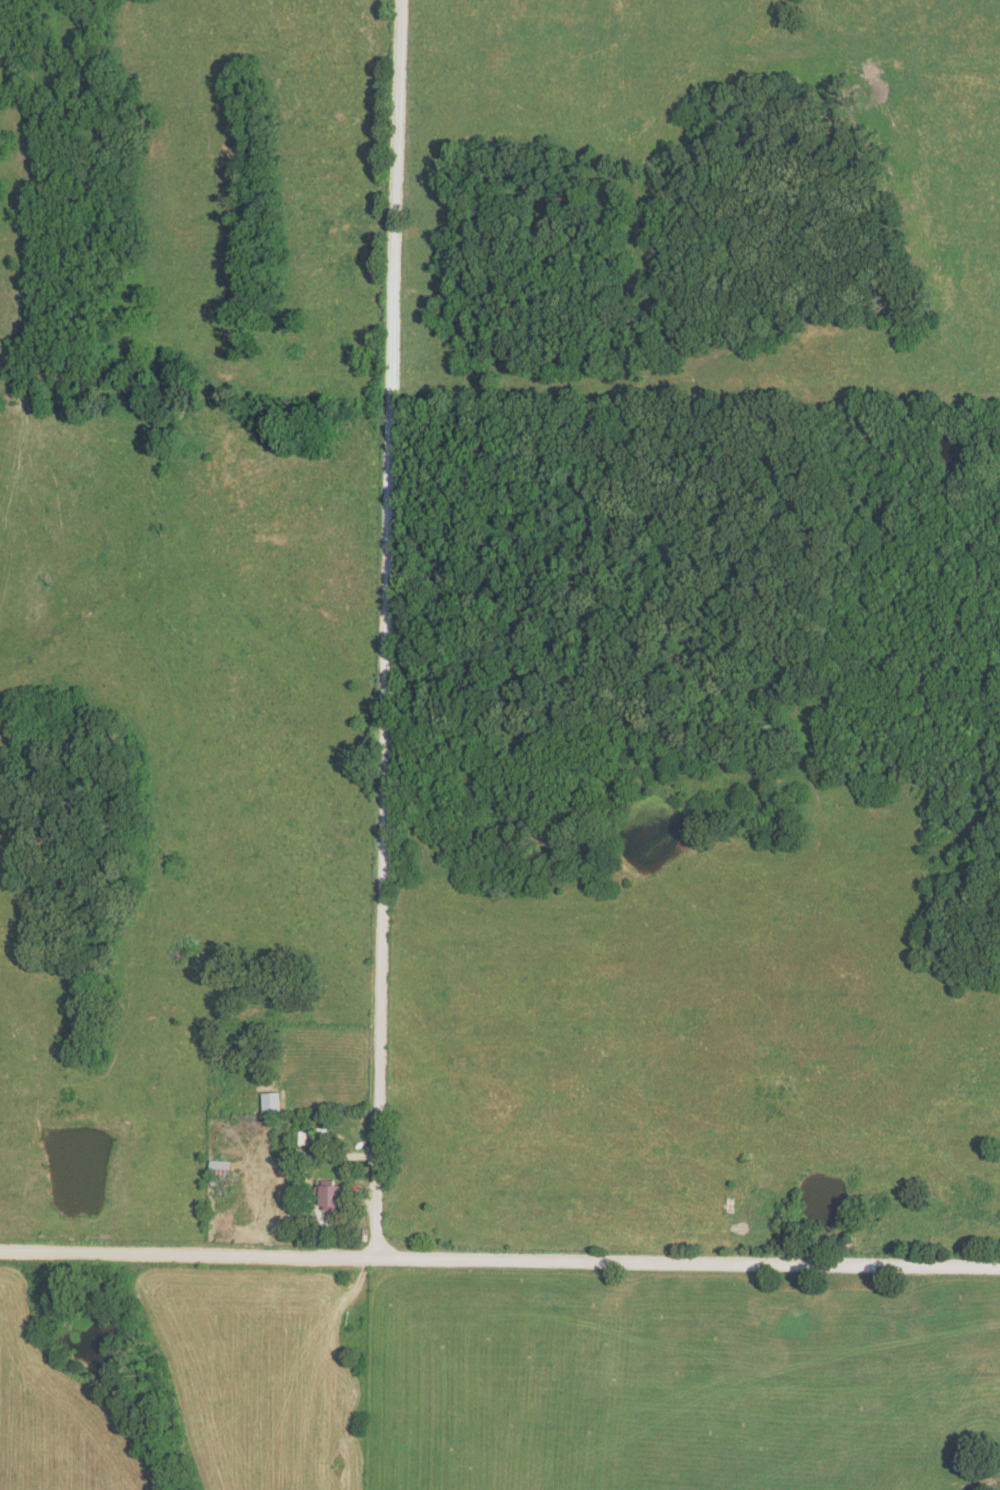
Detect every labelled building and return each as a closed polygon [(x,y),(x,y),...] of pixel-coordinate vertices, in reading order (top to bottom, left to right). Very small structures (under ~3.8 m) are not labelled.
[(281,1093),(263,1093),(263,1113),(281,1113),(281,1093)] [(294,1145),(306,1145),(306,1133),(294,1133),(294,1145)] [(231,1161),(211,1161),(211,1182),(231,1182),(231,1161)] [(323,1211),(343,1211),(343,1181),(323,1181),(323,1211)]
